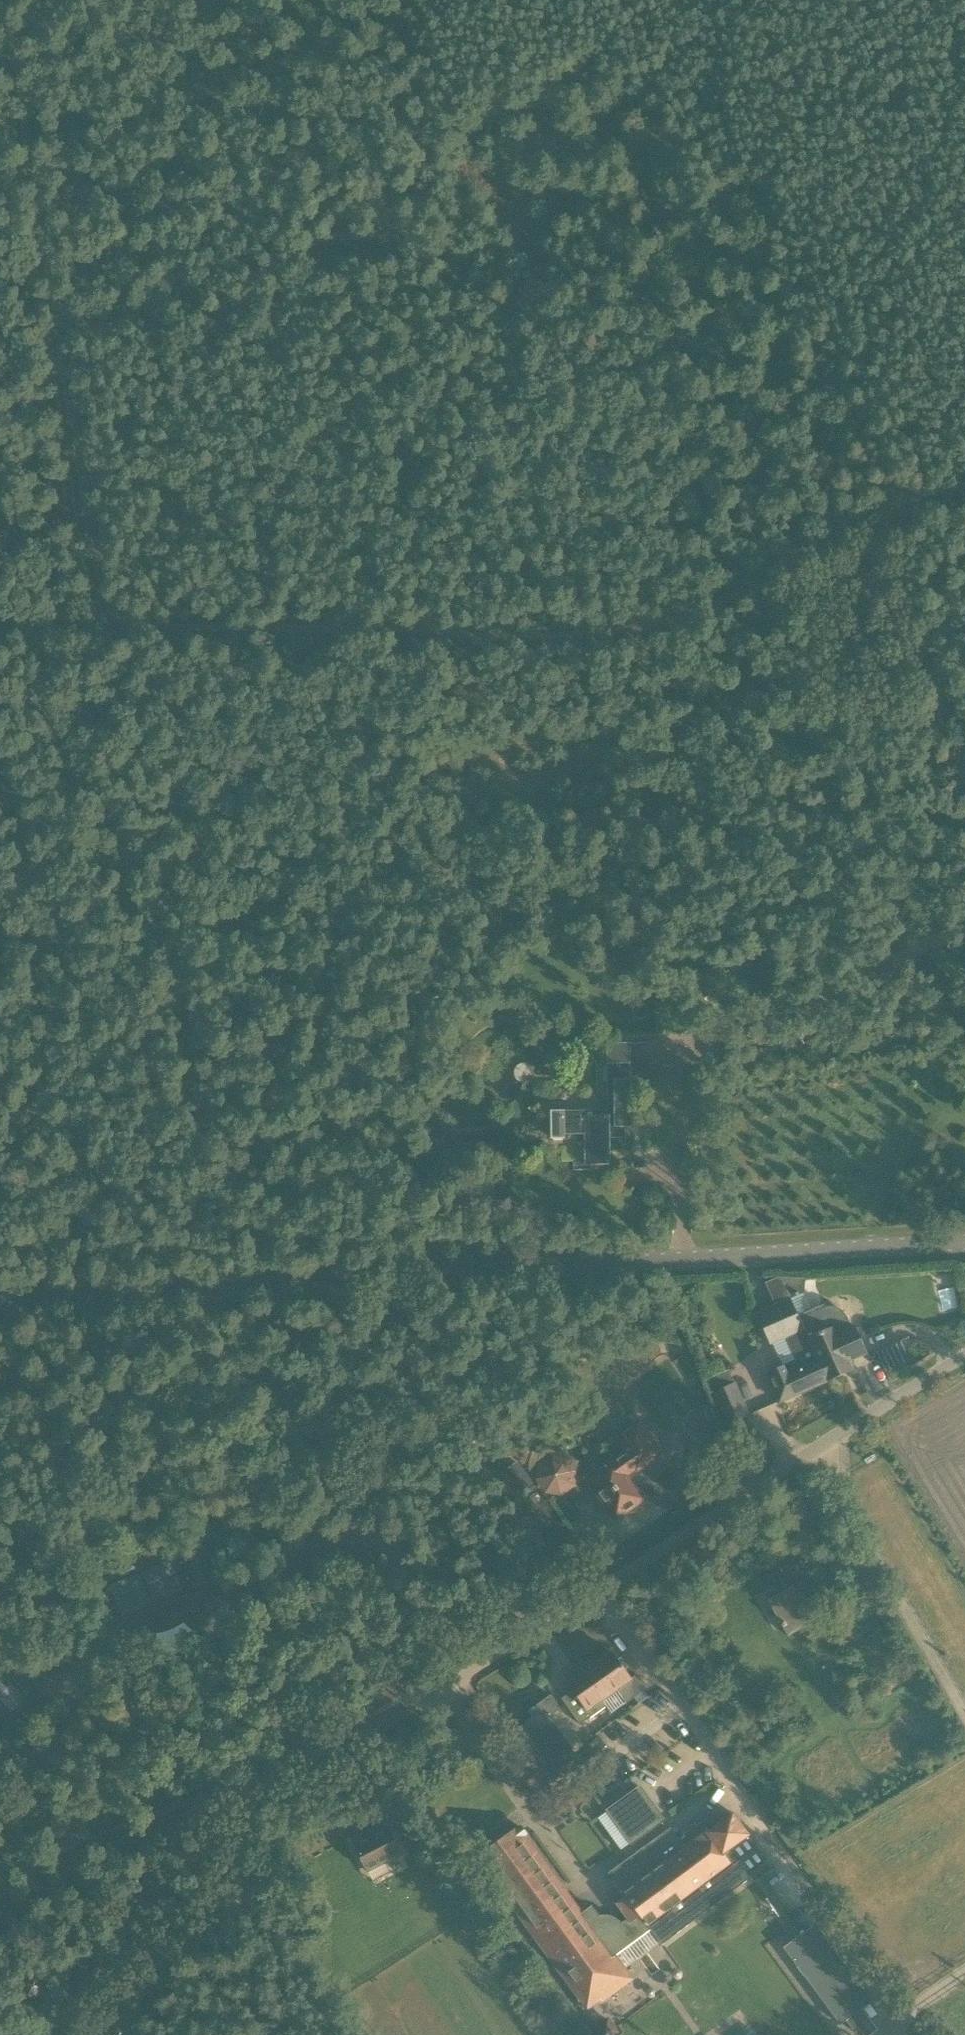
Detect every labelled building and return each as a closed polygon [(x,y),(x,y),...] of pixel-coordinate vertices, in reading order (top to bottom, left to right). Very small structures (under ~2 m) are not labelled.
[(584,1135),(584,1166),(610,1165),(610,1138),(625,1138),(625,1127),(631,1127),(630,1043),(607,1044),(608,1111),(550,1112),(550,1139),(564,1139),(564,1135),(584,1135)] [(805,1281),(781,1280),(789,1299),(804,1293),(805,1281)] [(789,1299),(756,1313),(757,1316),(770,1347),(787,1339),(801,1333),(794,1318),(797,1316),(789,1299)] [(796,1360),(766,1373),(779,1403),(827,1381),(827,1382),(852,1371),(848,1361),(867,1353),(855,1326),(851,1328),(846,1317),(841,1310),(833,1307),(825,1308),(823,1305),(797,1316),(794,1318),(801,1333),(787,1339),(796,1360)] [(703,1382),(724,1427),(749,1415),(728,1370),(703,1382)] [(588,1479),(616,1518),(642,1499),(623,1473),(634,1465),(637,1468),(658,1453),(637,1424),(616,1439),(617,1440),(606,1448),(614,1460),(588,1479)] [(326,1536),(333,1529),(327,1522),(320,1529),(326,1536)] [(770,1599),(776,1610),(790,1636),(813,1622),(793,1586),(770,1599)] [(587,1669),(579,1668),(566,1678),(565,1677),(564,1678),(573,1691),(562,1699),(580,1725),(606,1706),(602,1700),(617,1690),(626,1703),(644,1690),(634,1676),(630,1679),(611,1652),(587,1669)] [(9,1659),(0,1668),(0,1686),(8,1678),(29,1699),(38,1689),(9,1659)] [(847,1669),(833,1671),(835,1687),(849,1684),(847,1669)] [(547,1766),(543,1769),(554,1784),(582,1763),(548,1718),(560,1709),(550,1695),(528,1712),(532,1718),(509,1735),(517,1747),(528,1740),(547,1766)] [(607,1811),(629,1841),(630,1843),(662,1820),(639,1787),(607,1811)] [(749,1876),(767,1862),(732,1813),(684,1848),(670,1829),(659,1837),(609,1873),(626,1896),(616,1904),(627,1919),(620,1924),(619,1922),(618,1920),(617,1919),(614,1918),(611,1916),(608,1915),(605,1915),(602,1915),(601,1915),(600,1916),(593,1906),(582,1914),(518,1826),(475,1857),(587,2011),(634,1979),(617,1955),(615,1957),(610,1951),(648,1924),(662,1945),(751,1878),(749,1876)] [(353,1845),(366,1871),(401,1854),(387,1827),(353,1845)] [(815,1923),(782,1948),(840,2025),(845,2021),(862,2009),(872,2001),(815,1923)] [(591,2028),(596,2034),(614,2034),(617,2032),(606,2017),(591,2028)] [(859,2029),(850,2017),(845,2021),(854,2033),(859,2029)]
